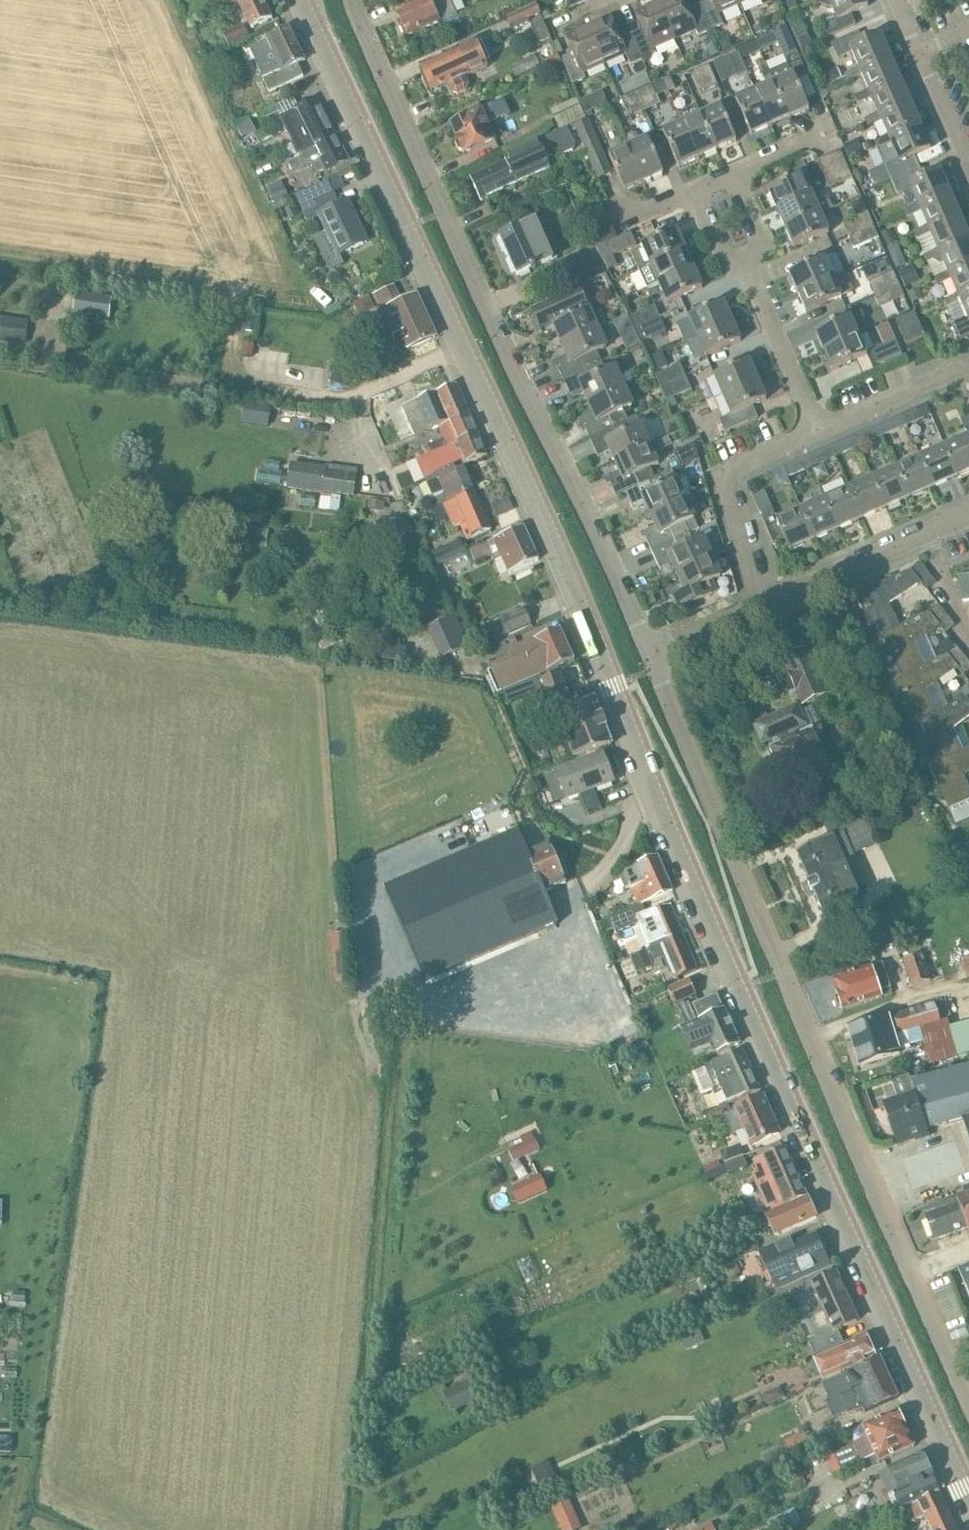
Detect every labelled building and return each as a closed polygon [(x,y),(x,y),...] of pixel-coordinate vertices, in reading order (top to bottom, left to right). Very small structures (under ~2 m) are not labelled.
[(251,29),(274,18),(265,0),(236,0),(251,29)] [(439,22),(456,14),(450,0),(423,0),(396,12),(407,36),(439,22)] [(569,10),(591,0),(564,0),(569,10)] [(674,40),(695,31),(698,36),(710,31),(699,5),(688,10),(683,0),(666,0),(658,3),(674,40)] [(699,5),(710,31),(723,25),(718,14),(739,5),(737,0),(710,0),(711,0),(699,5)] [(865,0),(812,0),(815,7),(830,1),(836,16),(822,22),(829,36),(856,25),(851,14),(868,7),(865,0)] [(643,30),(632,35),(643,61),(655,55),(653,50),(674,40),(658,3),(636,13),(643,30)] [(538,43),(550,38),(536,6),(507,19),(513,32),(530,24),(538,43)] [(547,8),(540,11),(544,19),(551,16),(547,8)] [(588,28),(604,64),(625,55),(630,66),(643,61),(632,35),(620,40),(610,18),(588,28)] [(763,23),(753,27),(756,35),(767,30),(763,23)] [(784,56),(792,75),(775,82),(791,118),(810,110),(797,82),(808,77),(796,51),(785,26),(773,32),(784,56)] [(227,50),(248,38),(242,28),(222,39),(227,50)] [(249,48),(256,62),(270,93),(304,77),(298,64),(306,61),(291,28),(249,48)] [(583,74),(604,64),(588,28),(566,37),(573,54),(562,59),(573,85),(585,79),(583,74)] [(852,53),(860,69),(861,72),(891,59),(880,35),(864,43),(859,32),(831,44),(838,59),(852,53)] [(766,35),(755,39),(760,51),(761,51),(770,47),(766,35)] [(807,35),(796,40),(800,49),(801,51),(812,46),(811,44),(807,35)] [(728,39),(718,43),(723,53),(733,49),(728,39)] [(755,39),(747,43),(752,54),(760,51),(755,39)] [(432,91),(448,84),(452,92),(458,94),(466,91),(468,85),(465,77),(487,67),(476,43),(421,68),(432,91)] [(715,47),(707,51),(711,59),(719,55),(715,47)] [(747,72),(739,54),(738,52),(713,63),(722,83),(747,72)] [(869,90),(870,94),(900,81),(891,59),(861,72),(860,69),(845,75),(848,82),(863,76),(869,90)] [(709,65),(693,72),(702,92),(717,85),(709,65)] [(837,69),(819,77),(823,87),(824,87),(842,79),(837,69)] [(646,72),(636,77),(641,90),(651,85),(646,72)] [(668,92),(675,89),(670,77),(663,80),(668,92)] [(872,98),(879,113),(880,118),(911,105),(900,81),(870,94),(869,90),(854,97),(858,104),(872,98)] [(756,90),(772,127),(791,118),(775,82),(756,90)] [(637,92),(645,111),(660,104),(651,85),(641,90),(637,92)] [(823,87),(818,89),(823,100),(826,99),(828,95),(824,87),(823,87)] [(751,136),(772,127),(756,90),(735,100),(751,136)] [(629,118),(645,111),(637,92),(621,99),(629,118)] [(349,160),(319,98),(296,110),(296,111),(282,118),(301,156),(302,155),(308,168),(312,165),(317,175),(326,170),(327,171),(349,160)] [(550,111),(557,126),(573,119),(572,118),(583,113),(577,100),(575,99),(550,111)] [(452,125),(458,138),(456,144),(459,150),(464,152),(465,155),(494,142),(486,124),(510,114),(503,100),(480,110),(478,107),(459,115),(462,121),(452,125)] [(265,120),(279,112),(276,106),(276,105),(261,113),(265,120)] [(684,122),(700,159),(718,151),(702,114),(698,105),(680,113),(684,122)] [(882,121),(889,136),(890,141),(921,128),(911,105),(880,118),(879,113),(864,119),(868,127),(882,121)] [(702,114),(718,151),(737,142),(721,106),(702,114)] [(248,115),(235,121),(242,136),(255,129),(248,115)] [(611,172),(596,138),(588,121),(575,126),(598,178),(611,172)] [(678,168),(700,159),(684,122),(662,132),(678,168)] [(506,162),(471,177),(482,202),(505,191),(509,194),(516,190),(516,186),(529,180),(552,170),(549,161),(564,155),(572,151),(573,150),(575,145),(567,128),(555,134),(539,141),(522,149),(504,157),(504,159),(506,162)] [(884,165),(884,166),(891,181),(919,169),(914,157),(930,150),(921,128),(890,141),(889,136),(874,142),(877,150),(883,148),(886,155),(895,151),(899,158),(884,165)] [(628,147),(644,183),(664,174),(648,138),(628,147)] [(863,152),(857,139),(844,145),(849,158),(863,152)] [(625,192),(644,183),(628,147),(609,155),(625,192)] [(828,156),(840,183),(852,178),(852,177),(840,150),(828,156)] [(829,188),(840,183),(828,156),(817,160),(829,188)] [(918,204),(920,209),(950,195),(940,171),(923,178),(919,169),(891,181),(897,195),(912,189),(918,204)] [(768,191),(776,210),(813,195),(804,175),(768,191)] [(280,179),(266,185),(274,203),(288,196),(280,179)] [(327,182),(295,197),(301,209),(308,223),(317,219),(320,217),(327,231),(339,257),(325,263),(329,271),(344,264),(340,256),(368,243),(349,203),(339,207),(333,195),(333,194),(328,183),(327,182)] [(776,210),(785,229),(821,214),(834,208),(829,198),(817,204),(813,195),(776,210)] [(922,212),(928,226),(930,231),(960,218),(950,195),(920,209),(918,204),(904,210),(907,218),(922,212)] [(843,223),(849,237),(873,226),(867,213),(843,223)] [(829,233),(821,214),(785,229),(793,249),(829,233)] [(582,227),(587,238),(612,227),(607,216),(582,227)] [(938,249),(940,253),(968,241),(968,238),(960,218),(930,231),(928,226),(914,233),(917,240),(931,234),(938,249)] [(536,221),(500,237),(518,275),(553,259),(547,246),(556,242),(551,229),(542,233),(536,221)] [(878,238),(873,226),(849,237),(854,249),(878,238)] [(617,239),(612,227),(587,238),(592,250),(599,247),(604,258),(610,255),(611,257),(636,245),(631,233),(617,239)] [(650,265),(687,250),(678,230),(641,246),(650,265)] [(890,230),(881,234),(888,249),(897,245),(890,230)] [(933,261),(940,266),(945,264),(948,272),(950,276),(968,268),(968,241),(940,253),(938,249),(924,255),(927,263),(933,261)] [(896,270),(906,265),(897,246),(888,250),(887,251),(896,270)] [(649,265),(638,270),(637,271),(646,290),(658,285),(695,269),(687,250),(650,265),(649,265)] [(590,277),(590,276),(594,274),(585,255),(582,257),(580,253),(556,263),(566,287),(590,277)] [(789,274),(798,294),(834,278),(825,258),(789,274)] [(919,282),(911,266),(898,272),(905,288),(919,282)] [(958,295),(960,299),(968,294),(968,268),(950,276),(948,272),(934,278),(937,286),(951,280),(958,295)] [(703,288),(695,269),(658,285),(667,304),(703,288)] [(869,282),(874,295),(899,285),(893,271),(869,282)] [(361,273),(330,287),(337,292),(340,300),(350,296),(351,295),(350,292),(366,285),(361,273)] [(842,275),(834,278),(798,294),(806,313),(851,294),(842,275)] [(904,297),(899,285),(874,295),(879,307),(904,297)] [(557,335),(562,345),(598,329),(598,328),(607,325),(600,311),(595,308),(590,310),(579,287),(530,310),(540,333),(542,332),(545,340),(557,335)] [(436,337),(417,297),(402,304),(394,288),(376,297),(394,337),(395,336),(402,351),(406,350),(407,351),(436,337)] [(918,289),(908,293),(912,303),(922,299),(918,289)] [(75,293),(72,315),(109,320),(112,298),(75,293)] [(960,299),(958,295),(943,301),(960,339),(961,338),(964,343),(968,341),(968,294),(960,299)] [(370,297),(354,303),(359,315),(375,309),(370,297)] [(688,318),(696,338),(733,321),(725,302),(688,318)] [(630,317),(635,330),(660,319),(654,306),(630,317)] [(814,333),(823,353),(860,337),(855,326),(863,322),(864,321),(865,319),(865,316),(862,311),(814,333)] [(897,324),(907,348),(926,340),(916,316),(897,324)] [(0,317),(0,343),(25,347),(29,321),(0,317)] [(665,331),(660,319),(635,330),(641,342),(665,331)] [(742,341),(733,321),(696,338),(705,357),(742,341)] [(555,362),(563,381),(602,363),(597,352),(606,348),(598,329),(562,345),(567,356),(555,362)] [(868,356),(860,337),(823,353),(832,372),(868,356)] [(901,354),(895,341),(871,352),(878,368),(886,364),(885,361),(901,354)] [(244,343),(242,357),(252,358),(254,344),(244,343)] [(537,347),(525,352),(528,360),(541,354),(537,347)] [(901,354),(885,361),(886,364),(887,365),(903,358),(901,354)] [(714,377),(722,397),(759,381),(750,361),(714,377)] [(584,393),(589,404),(624,388),(615,369),(606,373),(602,363),(563,381),(572,399),(584,393)] [(655,376),(661,389),(686,377),(680,365),(655,376)] [(332,371),(330,385),(346,387),(348,373),(332,371)] [(691,390),(686,377),(661,389),(666,401),(691,390)] [(767,400),(759,381),(722,397),(731,415),(719,420),(725,433),(758,418),(753,406),(767,400)] [(414,436),(438,426),(468,413),(457,385),(402,407),(414,436)] [(581,420),(589,438),(627,421),(628,421),(623,410),(632,406),(624,388),(589,404),(593,414),(581,420)] [(243,423),(267,427),(271,407),(246,403),(243,423)] [(902,415),(907,427),(930,417),(926,405),(902,415)] [(443,439),(427,446),(430,454),(447,448),(477,435),(468,413),(438,426),(443,439)] [(878,426),(883,437),(907,427),(902,415),(878,426)] [(944,448),(957,477),(968,472),(968,416),(961,420),(968,437),(944,448)] [(610,452),(615,462),(650,445),(642,427),(633,431),(628,421),(627,421),(589,438),(598,457),(610,452)] [(854,436),(859,447),(883,437),(878,426),(854,436)] [(681,432),(669,437),(673,444),(684,439),(681,432)] [(447,448),(450,455),(437,462),(441,473),(463,465),(463,464),(485,455),(477,435),(447,448)] [(830,446),(835,458),(859,447),(854,436),(830,446)] [(681,468),(699,461),(694,446),(693,443),(687,446),(674,452),(681,468)] [(625,493),(654,479),(650,468),(659,464),(650,445),(615,462),(620,472),(608,478),(616,497),(625,493)] [(806,457),(811,468),(835,458),(830,446),(806,457)] [(920,458),(934,488),(957,477),(944,448),(920,458)] [(787,478),(811,468),(806,457),(782,467),(787,478)] [(897,469),(910,498),(934,488),(920,458),(897,469)] [(291,463),(287,488),(321,493),(323,494),(326,470),(326,468),(291,463)] [(425,481),(436,505),(437,507),(443,505),(475,491),(463,465),(441,473),(435,476),(435,477),(425,481)] [(873,479),(886,509),(910,498),(897,469),(873,479)] [(326,470),(323,494),(342,496),(353,498),(354,494),(357,475),(326,470)] [(646,506),(650,516),(686,500),(677,481),(668,485),(663,475),(654,479),(625,493),(634,511),(646,506)] [(849,490),(862,519),(886,509),(873,479),(849,490)] [(825,500),(838,530),(862,519),(849,490),(825,500)] [(492,530),(475,491),(443,505),(453,529),(460,526),(466,542),(492,530)] [(790,551),(814,540),(801,511),(778,521),(765,492),(753,497),(762,517),(761,518),(773,545),(785,540),(790,551)] [(321,497),(319,509),(339,512),(341,499),(341,497),(321,494),(321,497)] [(369,500),(368,509),(384,511),(385,502),(369,500)] [(508,500),(492,507),(497,518),(513,510),(508,500)] [(643,532),(651,550),(689,533),(685,523),(694,519),(686,500),(650,516),(655,527),(643,532)] [(801,511),(814,540),(838,530),(825,500),(801,511)] [(249,515),(248,523),(263,525),(264,517),(249,515)] [(410,523),(384,520),(381,541),(407,544),(415,545),(417,535),(408,534),(410,523)] [(470,553),(466,554),(471,566),(493,556),(496,563),(502,561),(508,575),(539,560),(523,527),(470,552),(470,553)] [(672,564),(676,575),(712,559),(712,558),(703,539),(694,544),(689,533),(651,550),(660,570),(672,564)] [(460,541),(431,554),(437,566),(466,553),(460,541)] [(721,577),(712,558),(712,559),(676,575),(681,585),(666,592),(669,598),(672,596),(673,598),(678,610),(716,593),(711,582),(721,577)] [(874,639),(882,636),(899,627),(889,605),(920,584),(925,591),(935,584),(920,563),(910,570),(911,571),(855,596),(874,639)] [(957,576),(962,602),(968,601),(968,574),(957,576)] [(652,592),(643,596),(648,608),(657,604),(652,592)] [(882,636),(900,678),(926,667),(916,644),(939,627),(944,634),(954,626),(939,606),(929,613),(929,614),(899,627),(882,636)] [(324,609),(312,613),(319,631),(331,626),(324,609)] [(532,625),(525,610),(482,628),(488,643),(532,625)] [(429,629),(429,630),(434,642),(441,657),(441,658),(442,657),(465,647),(457,629),(454,622),(453,619),(446,622),(429,629)] [(512,659),(487,669),(496,693),(574,661),(561,630),(509,652),(512,659)] [(948,638),(938,646),(945,655),(955,647),(948,638)] [(807,649),(781,660),(786,671),(801,705),(802,707),(828,695),(812,659),(807,649)] [(919,722),(936,713),(927,691),(957,669),(963,678),(968,673),(968,664),(958,649),(947,656),(948,657),(926,667),(900,678),(892,681),(910,726),(919,722)] [(600,717),(593,701),(574,708),(560,673),(542,681),(556,716),(555,716),(573,760),(611,745),(604,728),(606,728),(601,717),(600,717)] [(960,692),(966,699),(968,698),(968,697),(968,685),(960,692)] [(937,763),(939,762),(963,752),(953,730),(968,718),(968,697),(968,698),(966,699),(967,699),(936,713),(919,722),(937,763)] [(809,733),(797,707),(753,727),(762,746),(767,743),(791,796),(832,777),(812,732),(809,733)] [(963,752),(939,762),(937,763),(938,763),(930,767),(949,811),(956,826),(968,820),(968,789),(964,777),(968,774),(968,749),(963,752)] [(556,773),(567,801),(613,782),(603,755),(556,773)] [(844,833),(844,834),(851,850),(853,856),(877,844),(868,822),(844,833)] [(549,846),(529,855),(518,830),(384,888),(425,982),(559,925),(545,892),(565,883),(549,846)] [(830,840),(797,854),(811,886),(810,887),(813,894),(814,893),(827,923),(849,913),(844,902),(859,895),(857,891),(841,854),(834,838),(830,840)] [(648,951),(683,935),(684,935),(671,905),(649,914),(644,904),(673,892),(658,857),(624,872),(625,875),(621,876),(625,885),(628,883),(638,905),(632,908),(633,909),(610,919),(616,933),(639,924),(649,949),(648,949),(648,951)] [(609,919),(598,924),(602,934),(613,930),(609,919)] [(697,968),(683,935),(648,951),(653,962),(662,958),(668,972),(671,971),(674,977),(697,968)] [(621,950),(613,954),(616,961),(624,958),(621,950)] [(646,950),(630,957),(637,973),(653,966),(646,950)] [(923,956),(902,963),(911,988),(931,981),(923,956)] [(961,959),(967,979),(968,978),(968,957),(961,959)] [(843,1013),(893,995),(882,965),(832,984),(836,995),(833,999),(836,1007),(841,1008),(843,1013)] [(668,991),(675,1007),(697,997),(690,981),(668,991)] [(740,1045),(718,995),(693,1006),(700,1021),(682,1029),(692,1052),(712,1043),(717,1055),(740,1045)] [(849,1030),(859,1066),(899,1054),(898,1050),(922,1042),(929,1065),(958,1057),(968,1054),(968,1023),(950,1029),(947,1021),(941,1003),(934,1005),(934,1004),(908,1012),(888,1018),(849,1030)] [(646,1041),(620,1050),(622,1056),(648,1047),(646,1041)] [(706,1068),(693,1074),(702,1096),(715,1091),(721,1089),(728,1104),(728,1105),(761,1090),(753,1074),(743,1051),(742,1051),(706,1067),(706,1068)] [(884,1107),(898,1146),(915,1140),(916,1141),(929,1137),(927,1130),(945,1124),(945,1126),(964,1119),(968,1134),(968,1068),(910,1087),(913,1097),(884,1107)] [(629,1084),(617,1089),(621,1099),(633,1094),(629,1084)] [(733,1133),(745,1128),(752,1144),(778,1133),(764,1099),(726,1115),(733,1133)] [(523,1142),(508,1149),(513,1161),(539,1150),(531,1131),(520,1135),(523,1142)] [(726,1163),(744,1155),(740,1146),(721,1154),(726,1163)] [(755,1174),(752,1176),(768,1213),(784,1206),(807,1196),(806,1194),(790,1158),(785,1147),(762,1157),(752,1161),(758,1173),(755,1174)] [(727,1174),(748,1166),(744,1156),(724,1164),(727,1174)] [(718,1160),(703,1167),(706,1173),(721,1167),(718,1160)] [(540,1174),(509,1188),(517,1205),(548,1191),(540,1174)] [(968,1230),(968,1193),(957,1197),(959,1206),(926,1216),(933,1239),(967,1228),(968,1231),(968,1230)] [(775,1236),(817,1217),(808,1197),(766,1216),(766,1217),(755,1223),(759,1232),(771,1227),(775,1236)] [(829,1266),(823,1252),(825,1251),(819,1239),(818,1240),(816,1237),(795,1246),(792,1240),(762,1253),(778,1289),(805,1277),(829,1266)] [(528,1256),(516,1261),(526,1283),(538,1278),(528,1256)] [(694,1260),(682,1265),(686,1274),(698,1269),(694,1260)] [(736,1261),(723,1267),(728,1279),(741,1274),(736,1261)] [(959,1270),(968,1296),(968,1267),(959,1270)] [(827,1323),(832,1333),(841,1329),(858,1321),(837,1273),(810,1285),(821,1310),(813,1314),(819,1327),(827,1323)] [(12,1292),(11,1302),(23,1303),(24,1293),(12,1292)] [(698,1330),(680,1339),(685,1351),(704,1342),(704,1341),(698,1330)] [(820,1381),(876,1358),(866,1334),(840,1344),(835,1332),(805,1346),(820,1381)] [(494,1350),(485,1355),(490,1366),(500,1361),(494,1350)] [(852,1391),(840,1396),(847,1412),(848,1414),(848,1415),(860,1410),(862,1408),(864,1413),(874,1408),(892,1400),(897,1398),(897,1396),(880,1359),(877,1360),(844,1375),(852,1391)] [(16,1368),(4,1368),(4,1378),(16,1378),(16,1368)] [(467,1381),(445,1390),(454,1410),(475,1401),(467,1381)] [(779,1386),(761,1394),(766,1406),(785,1398),(779,1386)] [(897,1411),(846,1433),(847,1435),(850,1433),(862,1460),(875,1455),(879,1463),(915,1446),(906,1425),(908,1420),(905,1413),(900,1412),(899,1410),(897,1411)] [(797,1434),(782,1441),(789,1458),(811,1448),(804,1431),(797,1434)] [(706,1442),(700,1445),(702,1451),(708,1448),(706,1442)] [(900,1510),(905,1508),(940,1492),(933,1476),(923,1452),(887,1468),(898,1492),(893,1494),(900,1510)] [(548,1459),(530,1467),(539,1486),(557,1478),(548,1459)] [(800,1470),(793,1473),(800,1489),(807,1486),(800,1470)] [(931,1529),(957,1529),(940,1492),(905,1508),(911,1523),(925,1517),(931,1529)] [(550,1507),(560,1529),(575,1529),(562,1501),(550,1507)] [(801,1522),(794,1508),(766,1522),(770,1529),(785,1529),(801,1522)]
